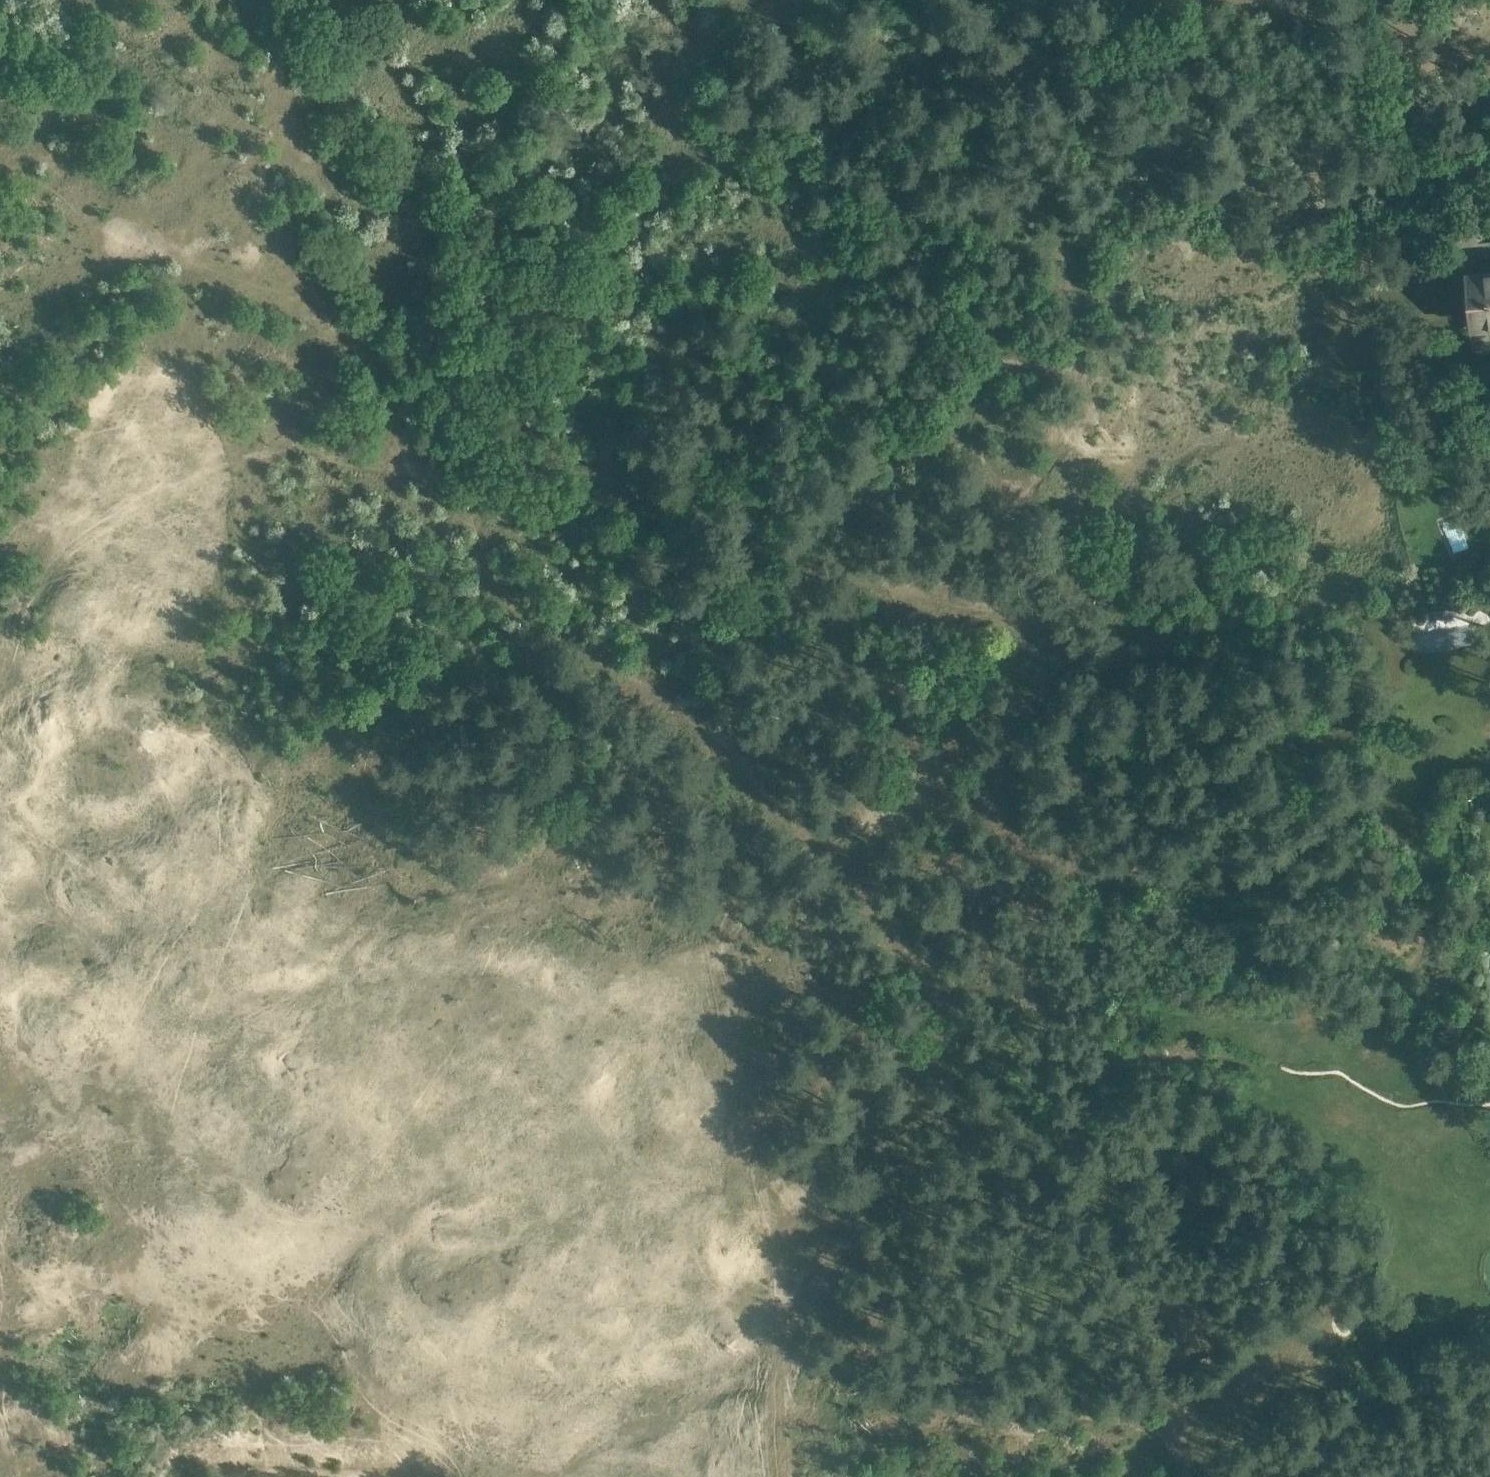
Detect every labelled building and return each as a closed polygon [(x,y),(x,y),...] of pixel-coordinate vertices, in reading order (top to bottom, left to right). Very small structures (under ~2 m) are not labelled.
[(1469,326),(1489,324),(1489,269),(1464,271),(1469,326)] [(1480,613),(1489,611),(1489,602),(1478,604),(1480,613)]
